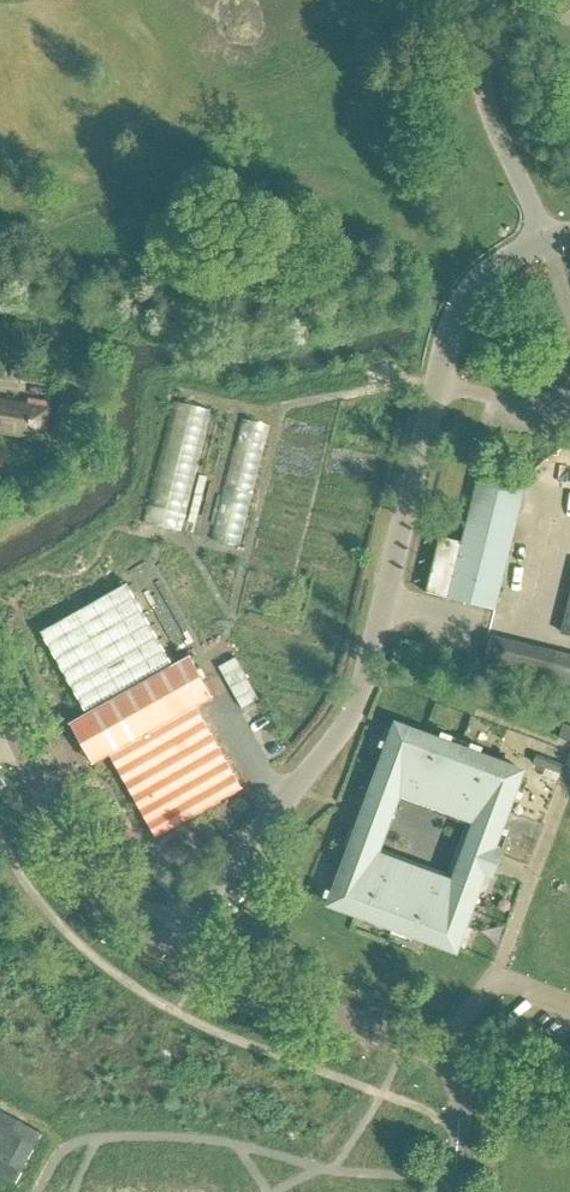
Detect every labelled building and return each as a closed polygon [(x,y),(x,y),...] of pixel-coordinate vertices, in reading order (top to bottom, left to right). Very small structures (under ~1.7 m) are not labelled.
[(147,519),(186,527),(212,403),(173,395),(147,519)] [(9,432),(15,401),(0,398),(0,431),(9,432)] [(15,401),(9,432),(45,438),(48,417),(51,403),(30,399),(29,404),(15,401)] [(245,541),(271,419),(242,413),(216,535),(245,541)] [(463,542),(441,537),(427,593),(496,610),(528,479),(482,467),(463,542)] [(127,584),(42,632),(86,712),(98,733),(110,754),(157,837),(243,789),(197,707),(214,698),(190,656),(173,665),(127,584)] [(569,693),(569,661),(555,657),(548,688),(569,693)] [(236,658),(219,667),(231,688),(248,679),(236,658)] [(87,766),(110,754),(98,733),(86,712),(64,724),(87,766)] [(534,728),(560,737),(564,723),(539,714),(534,728)] [(450,744),(397,724),(394,733),(393,733),(389,745),(374,785),(370,796),(370,797),(367,806),(392,815),(401,792),(477,820),(468,844),(493,853),(497,843),(497,844),(501,832),(516,791),(516,792),(521,780),(520,780),(524,771),(471,751),(450,743),(450,744)] [(537,755),(534,763),(547,768),(544,775),(558,781),(564,765),(537,755)] [(334,895),(330,905),(383,924),(383,925),(404,932),(457,951),(460,942),(461,942),(465,931),(480,890),(484,879),(487,869),(462,860),(453,884),(377,856),(386,832),(361,823),(357,832),(352,843),(353,843),(338,884),(337,884),(333,895),(334,895)] [(43,1126),(0,1106),(0,1169),(18,1178),(43,1126)]
